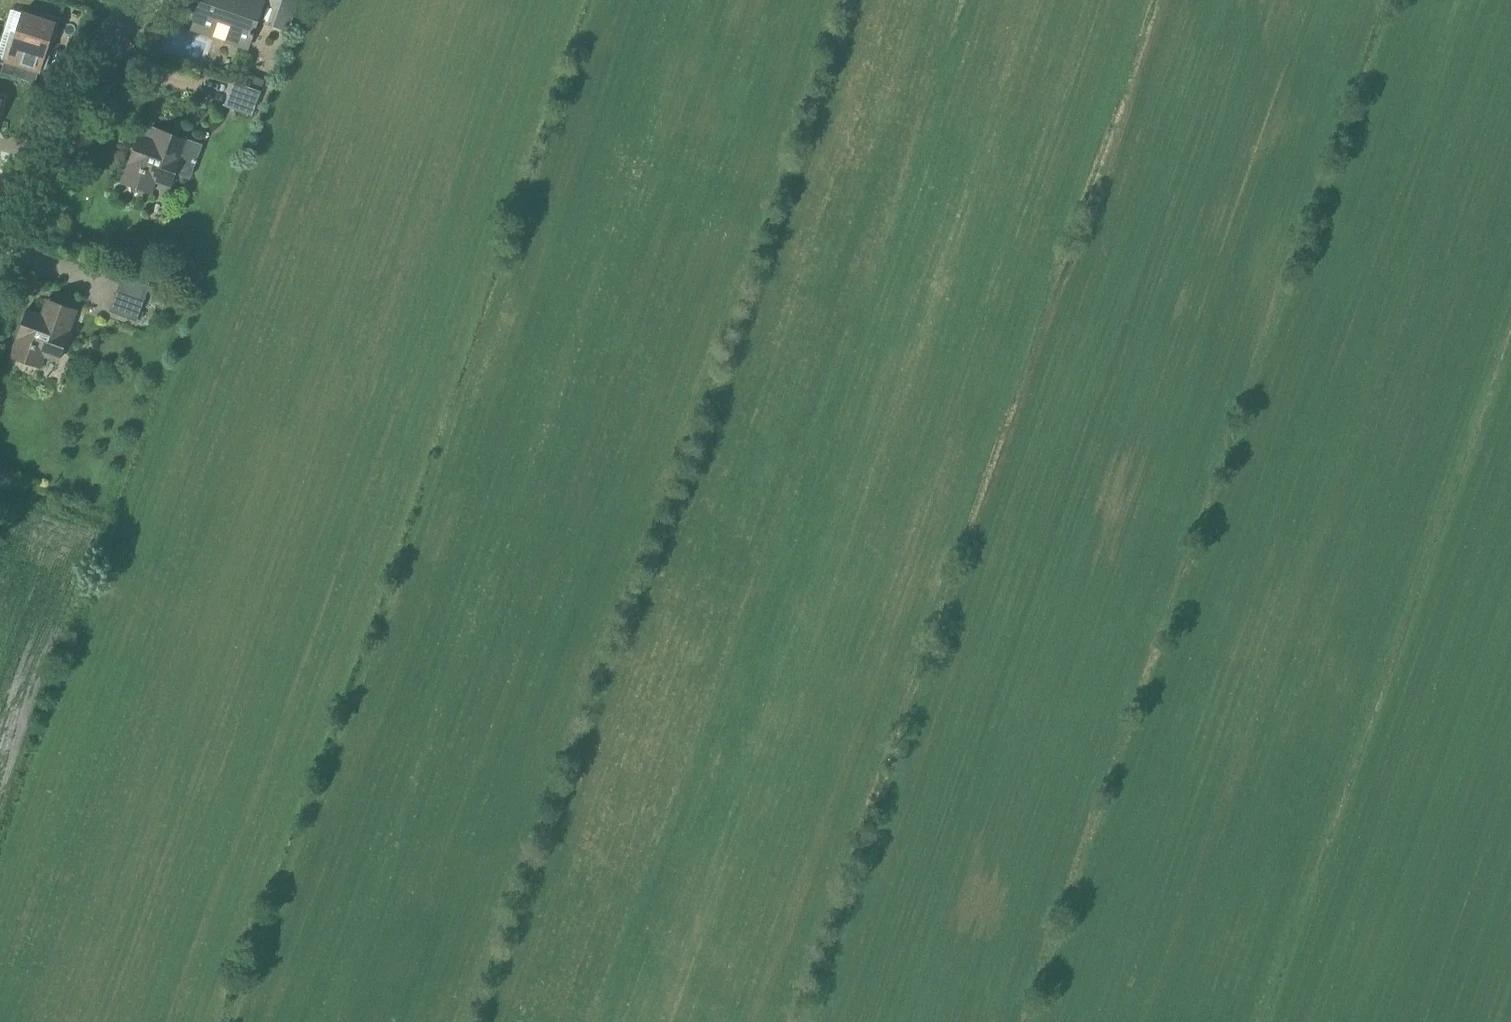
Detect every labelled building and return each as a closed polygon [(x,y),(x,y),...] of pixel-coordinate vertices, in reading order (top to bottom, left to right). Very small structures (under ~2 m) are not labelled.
[(190,28),(213,37),(214,32),(227,37),(226,41),(246,48),(256,22),(273,28),(282,0),(200,0),(190,28)] [(6,44),(1,60),(38,71),(47,45),(51,46),(61,18),(43,12),(41,19),(22,13),(15,35),(9,33),(6,44)] [(253,115),(262,91),(233,81),(225,105),(253,115)] [(169,186),(174,173),(190,179),(203,145),(156,128),(152,139),(138,134),(121,181),(151,191),(155,181),(169,186)] [(124,276),(110,311),(138,322),(151,286),(124,276)] [(41,313),(27,308),(10,355),(40,365),(43,355),(57,360),(76,309),(46,299),(41,313)]
